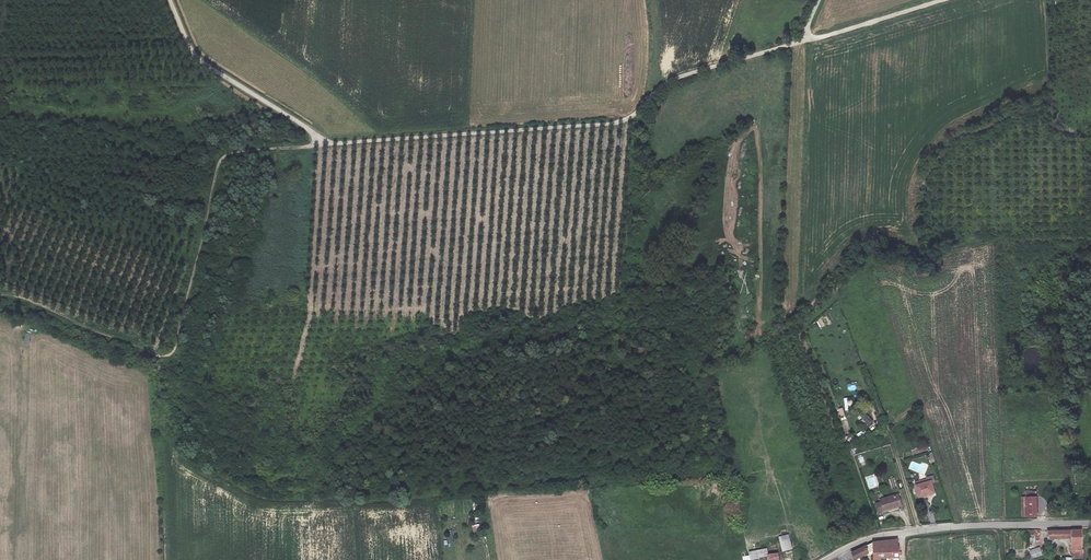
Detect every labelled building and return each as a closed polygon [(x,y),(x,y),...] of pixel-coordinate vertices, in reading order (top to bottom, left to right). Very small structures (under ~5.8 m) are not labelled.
[(860,421),(865,427),(872,421),(867,415),(860,421)] [(930,481),(915,486),(918,498),(934,493),(930,481)] [(1025,485),(1025,497),(1037,496),(1036,485),(1025,485)] [(880,500),(883,512),(902,506),(898,494),(880,500)] [(1025,497),(1026,516),(1037,516),(1037,496),(1025,497)] [(1065,502),(1055,502),(1056,510),(1065,509),(1065,502)] [(472,525),(473,533),(481,532),(479,524),(472,525)] [(1081,529),(1048,530),(1048,539),(1071,538),(1071,550),(1081,550),(1081,529)] [(1040,540),(1039,530),(1027,531),(1028,545),(1029,545),(1029,547),(1035,547),(1035,545),(1036,540),(1040,540)] [(788,534),(778,537),(782,552),(792,549),(788,534)] [(877,539),(873,542),(851,552),(854,559),(873,552),(873,559),(881,559),(881,558),(885,558),(877,539)] [(895,540),(877,539),(885,558),(898,557),(898,546),(896,546),(895,540)] [(1039,547),(1029,550),(1032,558),(1042,555),(1039,547)] [(750,559),(759,559),(759,557),(767,555),(768,559),(779,559),(778,553),(768,555),(766,549),(749,552),(750,559)]
